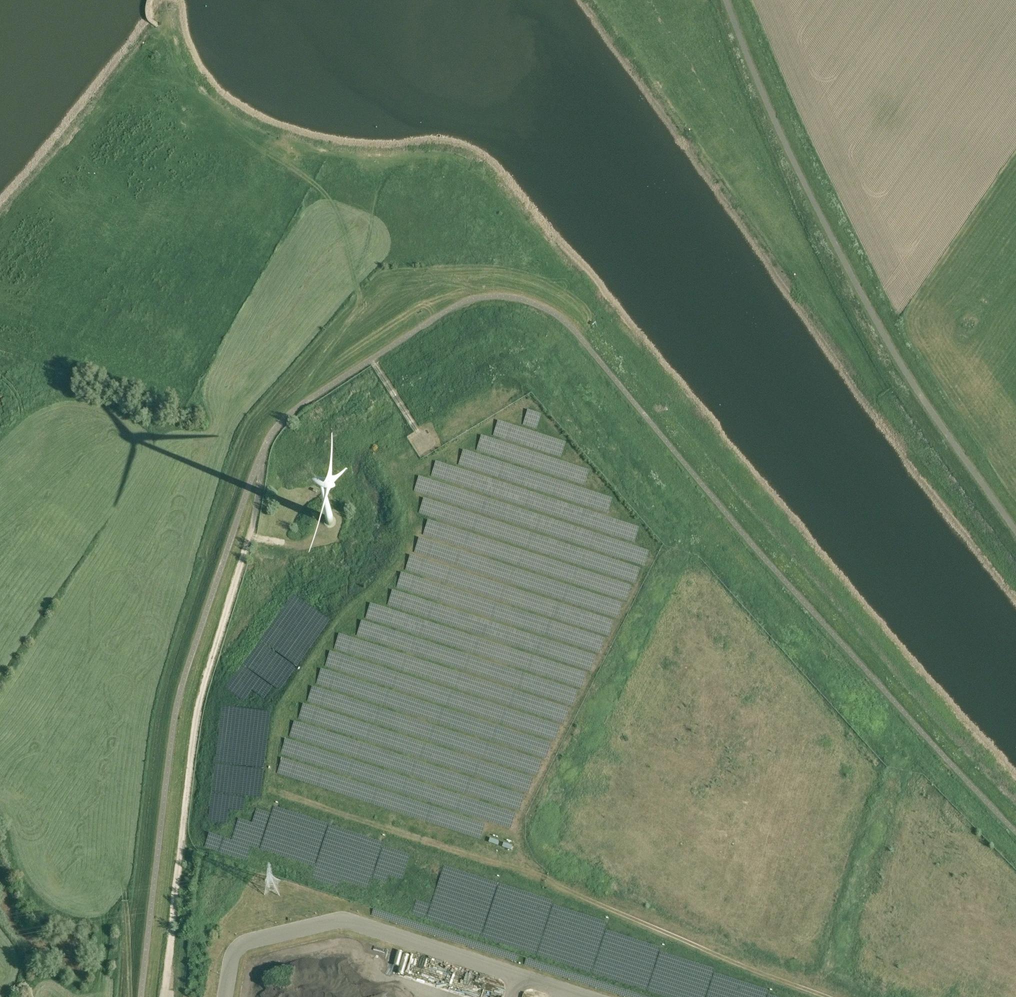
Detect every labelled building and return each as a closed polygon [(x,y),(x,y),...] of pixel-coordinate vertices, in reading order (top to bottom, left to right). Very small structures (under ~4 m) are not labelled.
[(334,515),(332,514),(330,514),(327,515),(324,517),(323,519),(323,522),(324,525),(326,527),(329,528),(332,528),(333,527),(335,526),(336,524),(337,522),(337,519),(336,517),(334,515)]
